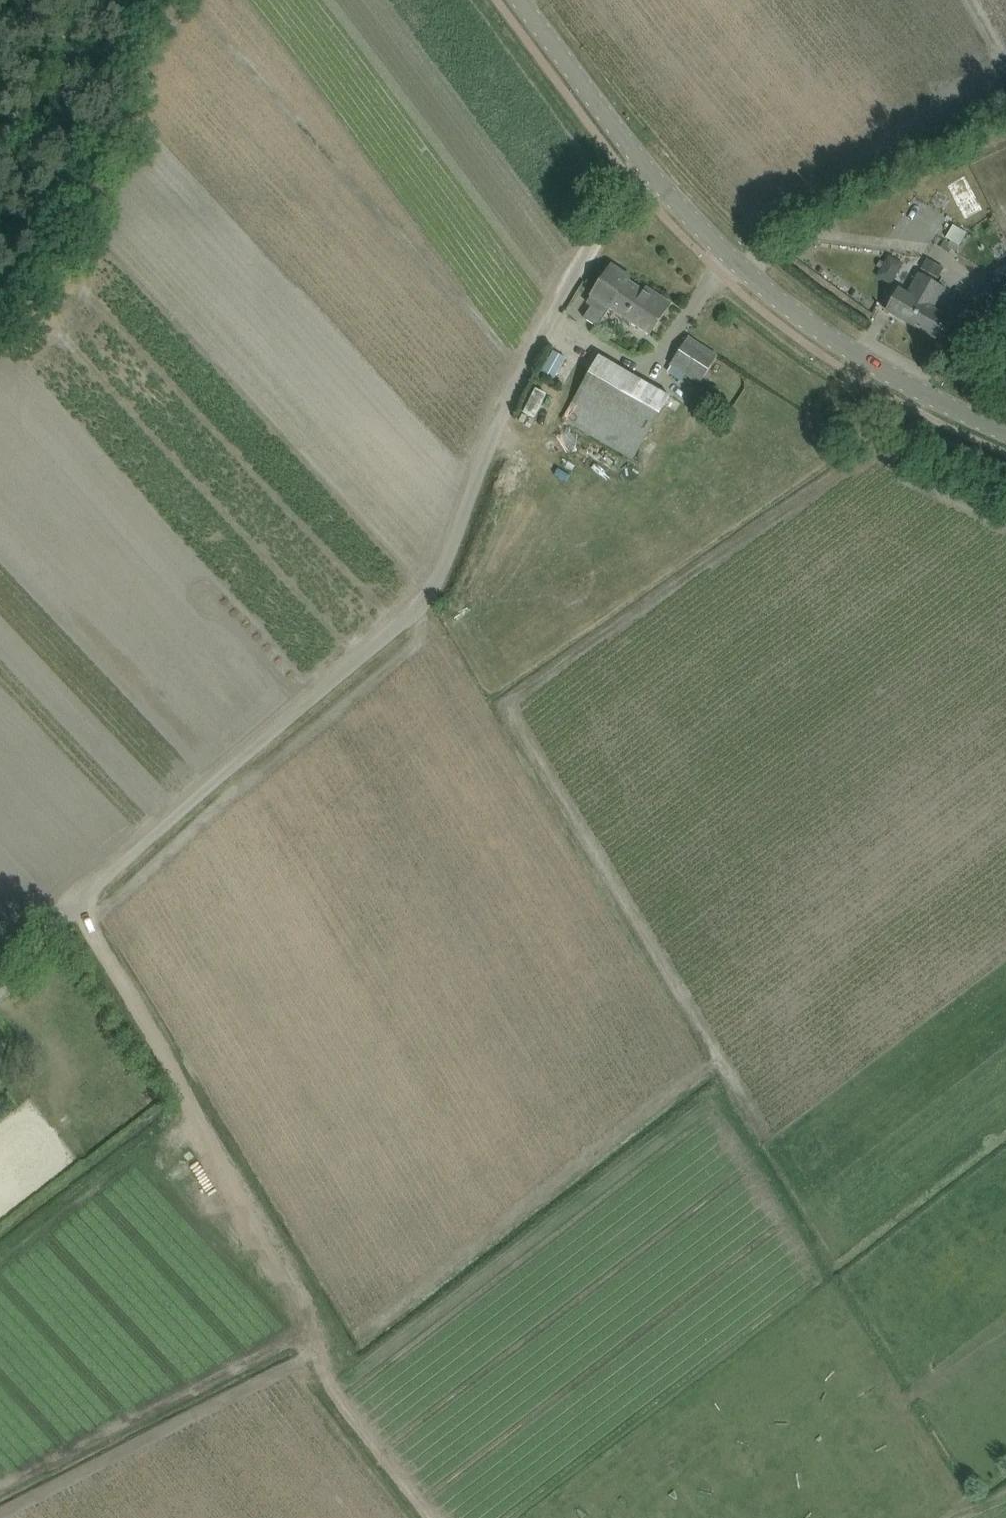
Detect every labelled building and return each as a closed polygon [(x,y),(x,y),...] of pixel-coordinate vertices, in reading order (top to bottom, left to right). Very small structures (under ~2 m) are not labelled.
[(953,224),(946,237),(951,240),(960,245),(967,232),(953,224)] [(893,263),(899,281),(915,275),(909,257),(893,263)] [(927,260),(921,269),(939,278),(945,268),(928,258),(927,260)] [(612,265),(601,282),(589,300),(594,303),(584,318),(598,327),(611,308),(651,334),(670,304),(653,293),(651,297),(628,282),(631,278),(612,265)] [(910,293),(900,288),(887,311),(936,339),(950,316),(933,306),(946,285),(922,272),(910,293)] [(994,299),(970,288),(956,313),(979,326),(994,299)] [(689,338),(678,354),(672,363),(700,382),(717,356),(689,338)] [(553,350),(542,371),(554,379),(566,358),(553,350)] [(670,395),(617,365),(600,356),(564,419),(635,458),(670,395)] [(551,388),(536,414),(549,421),(564,396),(551,388)]
